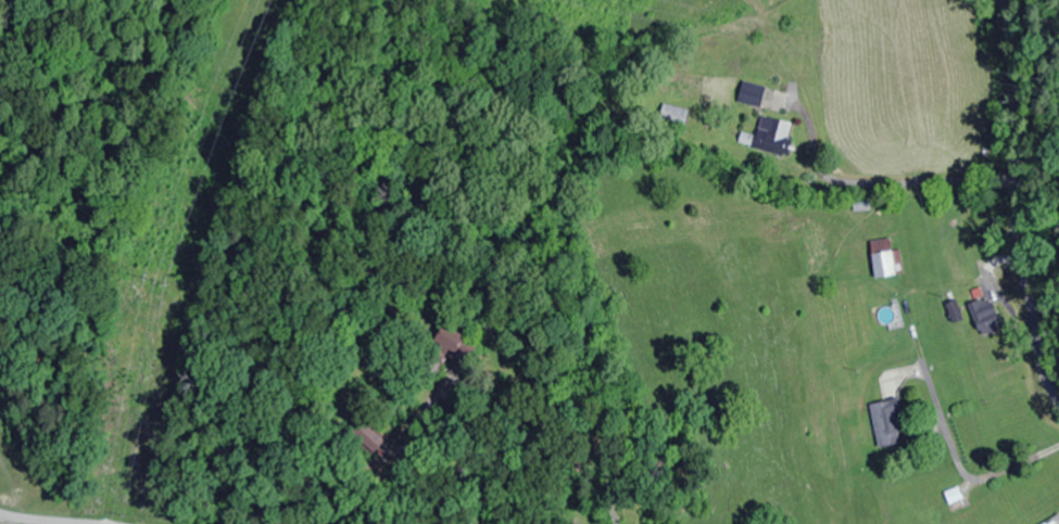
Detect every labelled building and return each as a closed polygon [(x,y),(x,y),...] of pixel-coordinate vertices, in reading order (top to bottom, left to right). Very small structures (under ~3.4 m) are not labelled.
[(895,276),(890,241),(884,241),(886,250),(870,252),(873,279),(895,276)] [(1001,327),(989,296),(968,304),(980,336),(1001,327)] [(868,403),(876,449),(900,444),(895,415),(901,414),(898,398),(868,403)]
